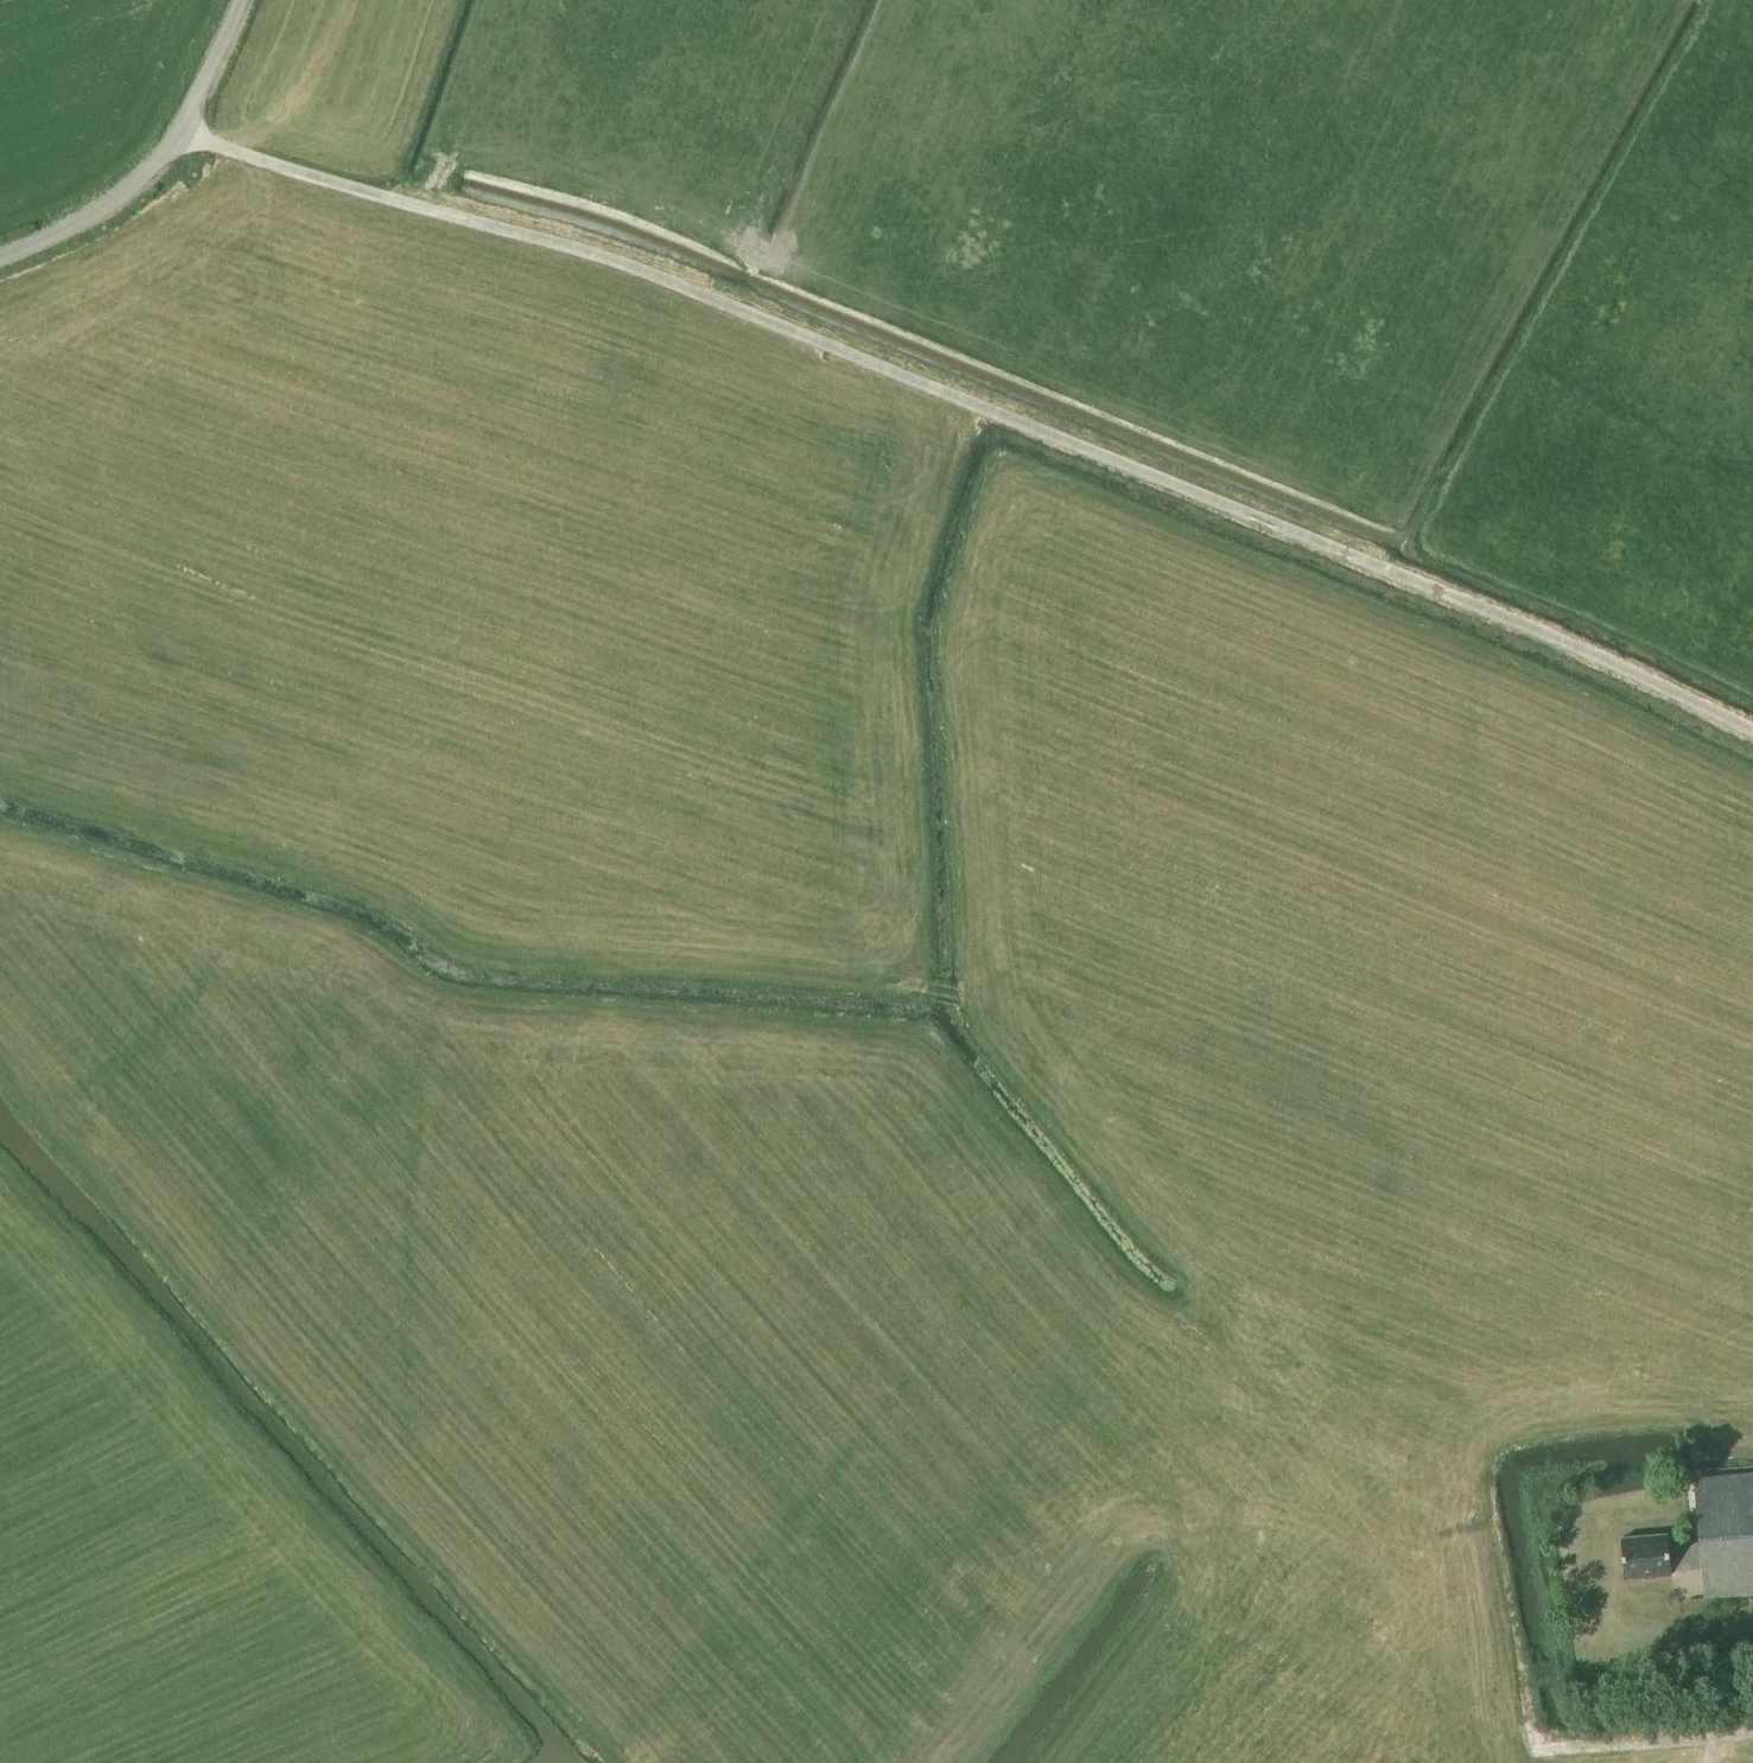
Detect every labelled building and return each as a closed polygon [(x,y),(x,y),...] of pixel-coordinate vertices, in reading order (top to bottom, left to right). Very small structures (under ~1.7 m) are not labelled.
[(1693,1479),(1699,1541),(1667,1544),(1666,1534),(1620,1538),(1624,1578),(1670,1574),(1669,1569),(1701,1567),(1704,1596),(1752,1592),(1752,1473),(1693,1479)]
